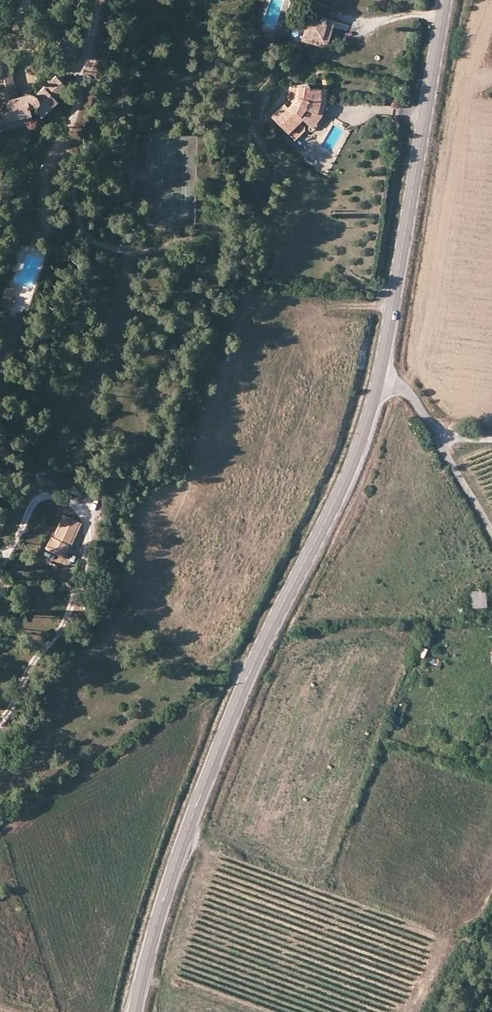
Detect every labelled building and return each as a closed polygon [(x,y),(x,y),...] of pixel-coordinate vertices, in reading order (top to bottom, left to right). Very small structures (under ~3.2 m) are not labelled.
[(327,6),(312,4),(309,20),(307,20),(302,41),(320,45),(324,45),(326,43),(329,41),(331,31),(333,20),(325,19),(327,6)] [(44,63),(48,65),(58,49),(53,47),(44,63)] [(28,115),(27,108),(33,106),(38,115),(54,99),(51,96),(65,82),(54,73),(33,93),(26,90),(21,92),(15,94),(9,67),(3,67),(2,61),(0,61),(0,116),(2,121),(28,115)] [(320,102),(320,90),(309,89),(308,87),(307,85),(305,85),(304,85),(293,86),(291,87),(288,100),(292,101),(290,105),(283,103),(271,117),(289,133),(301,116),(306,110),(312,114),(320,102)] [(327,90),(320,90),(320,102),(312,114),(306,110),(301,116),(310,127),(319,117),(323,111),(326,107),(327,90)] [(28,115),(2,121),(0,116),(0,128),(30,121),(28,115)] [(6,284),(0,305),(12,309),(16,296),(10,294),(13,286),(6,284)] [(69,485),(68,493),(82,495),(83,488),(69,485)] [(78,522),(64,516),(55,538),(53,538),(48,549),(64,555),(68,545),(78,522)] [(467,591),(469,608),(486,606),(484,589),(467,591)]
